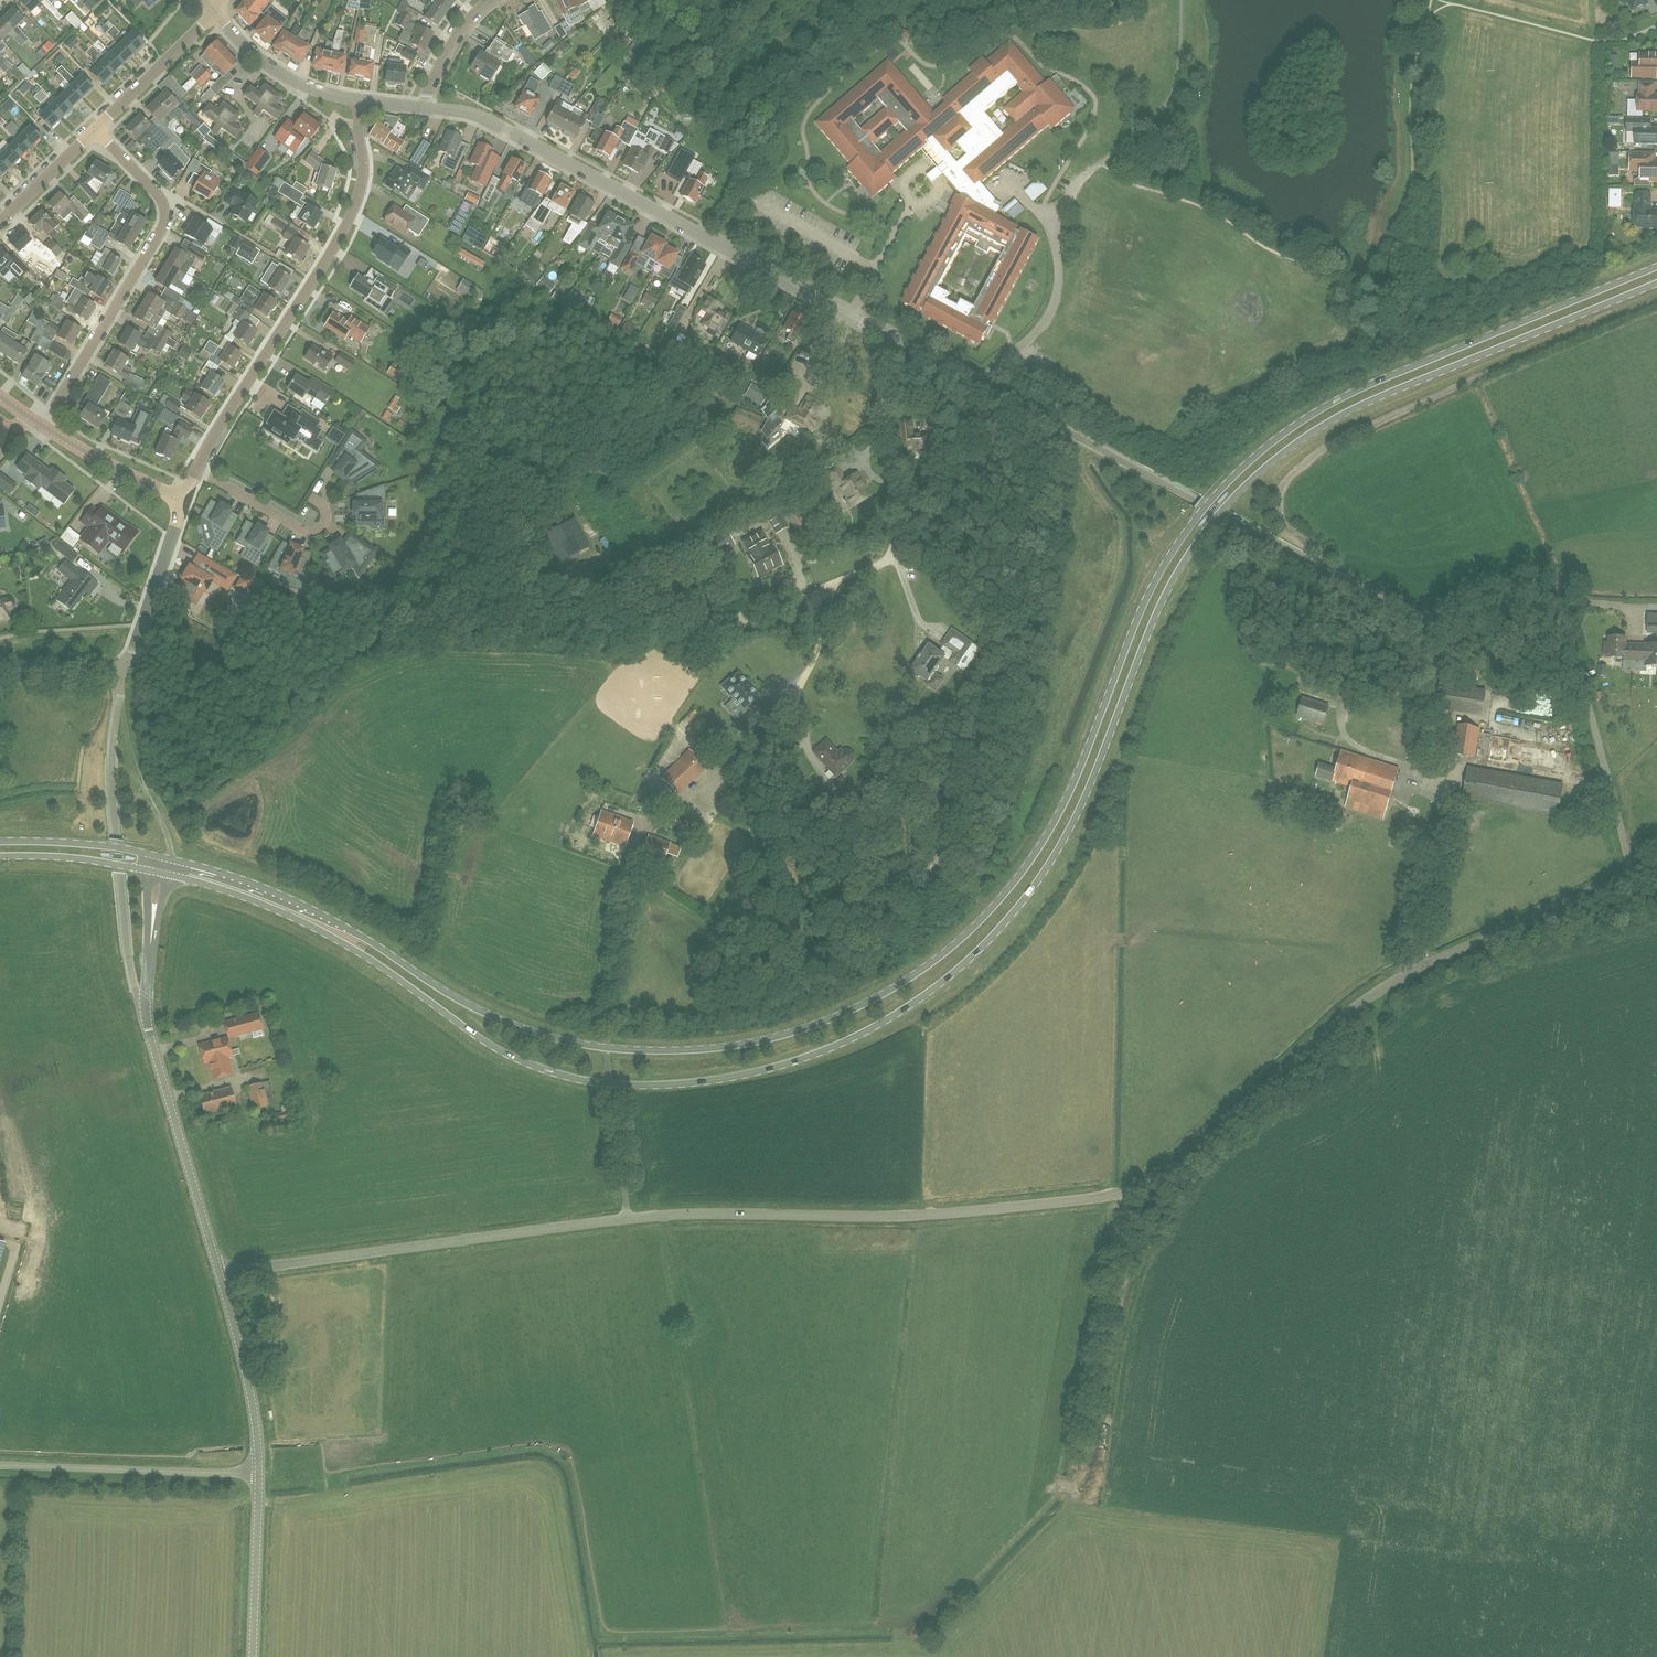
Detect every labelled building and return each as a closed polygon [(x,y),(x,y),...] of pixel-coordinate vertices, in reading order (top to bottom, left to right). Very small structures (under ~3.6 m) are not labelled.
[(53,16),(38,0),(22,0),(18,4),(29,15),(38,7),(44,14),(50,19),(53,16)] [(53,16),(57,12),(51,6),(46,0),(38,0),(53,16)] [(85,5),(90,11),(97,5),(92,0),(90,0),(85,5)] [(237,12),(250,26),(258,18),(257,17),(271,0),(247,0),(237,12)] [(446,14),(426,0),(420,0),(419,2),(425,6),(424,8),(429,11),(425,18),(437,26),(446,14)] [(446,14),(455,1),(453,0),(426,0),(446,14)] [(562,15),(568,12),(575,25),(584,20),(581,14),(578,8),(574,0),(555,0),(562,15)] [(578,8),(588,3),(591,9),(593,12),(606,5),(604,0),(574,0),(578,8)] [(1620,0),(1621,2),(1623,4),(1625,4),(1628,3),(1632,11),(1644,5),(1647,4),(1646,0),(1620,0)] [(402,1),(397,10),(402,13),(415,20),(416,20),(419,13),(408,7),(409,5),(402,1)] [(551,30),(542,14),(540,16),(534,5),(528,9),(529,10),(526,11),(527,12),(519,17),(525,27),(529,25),(535,35),(538,32),(541,36),(551,30)] [(267,18),(255,33),(262,38),(262,41),(266,44),(268,43),(270,44),(288,21),(271,7),(264,15),(267,18)] [(6,16),(2,20),(25,44),(29,40),(17,27),(24,20),(13,9),(6,16)] [(609,15),(616,23),(622,18),(615,10),(609,15)] [(57,12),(53,16),(59,21),(63,17),(57,12)] [(72,13),(65,19),(76,30),(79,27),(82,24),(72,13)] [(402,13),(396,25),(404,29),(403,29),(415,36),(411,45),(423,51),(432,34),(413,24),(415,20),(402,13)] [(25,44),(2,20),(0,22),(0,40),(2,41),(9,34),(13,39),(14,39),(22,47),(25,44)] [(560,24),(566,34),(571,31),(565,20),(560,24)] [(109,30),(113,26),(108,21),(105,25),(105,26),(109,30)] [(79,27),(85,33),(89,29),(83,23),(82,24),(79,27)] [(554,28),(561,39),(567,36),(560,25),(554,28)] [(113,26),(109,30),(116,37),(120,33),(113,26)] [(274,48),(275,48),(275,51),(278,53),(281,52),(284,54),(288,47),(291,49),(302,30),(296,26),(290,36),(283,32),(274,48)] [(363,44),(365,28),(356,27),(354,43),(358,43),(358,46),(355,60),(350,59),(348,75),(359,77),(364,47),(365,44),(363,44)] [(364,47),(359,77),(371,79),(374,64),(369,63),(371,49),(373,50),(376,28),(365,27),(365,28),(363,44),(365,44),(364,47)] [(317,29),(310,46),(315,48),(322,32),(317,29)] [(119,46),(112,53),(124,64),(131,57),(134,55),(122,43),(116,37),(109,30),(106,33),(115,42),(119,46)] [(308,34),(302,30),(291,49),(288,47),(284,54),(293,59),(292,61),(296,63),(298,62),(300,63),(309,48),(302,44),(308,34)] [(345,56),(338,55),(341,40),(343,32),(337,31),(335,37),(333,43),(327,71),(333,72),(332,74),(339,76),(340,74),(341,74),(345,56)] [(122,43),(134,55),(134,54),(135,53),(138,51),(145,44),(133,32),(122,43)] [(74,36),(64,45),(70,51),(80,42),(74,36)] [(200,58),(210,68),(211,69),(227,53),(223,49),(225,47),(216,38),(207,47),(209,49),(202,56),(200,58)] [(555,45),(554,45),(556,43),(551,39),(550,40),(549,40),(542,47),(543,48),(540,50),(544,55),(547,52),(555,45)] [(2,41),(0,40),(0,62),(8,70),(9,71),(20,83),(24,80),(27,77),(31,73),(29,70),(23,63),(16,69),(13,65),(12,66),(1,55),(8,48),(7,47),(2,41)] [(31,49),(35,46),(29,40),(25,44),(31,49)] [(500,59),(507,63),(513,52),(494,40),(489,49),(490,49),(485,57),(481,54),(472,69),(476,71),(475,72),(477,73),(477,72),(481,75),(481,76),(488,80),(489,79),(490,80),(499,65),(497,64),(500,59)] [(42,49),(47,54),(54,47),(49,42),(42,49)] [(115,42),(108,48),(112,53),(119,46),(115,42)] [(327,71),(333,43),(327,42),(325,52),(317,50),(313,68),(314,68),(314,70),(321,72),(321,70),(327,71)] [(1014,277),(1016,274),(1018,275),(1024,265),(1021,263),(1023,260),(1026,261),(1031,251),(1029,249),(1031,246),(1033,247),(1037,239),(1022,231),(1020,233),(1016,231),(1017,228),(995,216),(1000,207),(993,204),(995,200),(980,182),(1048,124),(1052,128),(1069,113),(1060,101),(1064,97),(1050,80),(1045,84),(1010,43),(987,63),(983,59),(970,70),(974,74),(944,100),(947,103),(934,114),(893,67),(888,70),(884,65),(817,123),(852,164),(848,168),(863,185),(868,181),(878,192),(895,177),(892,173),(927,142),(944,162),(935,170),(941,176),(943,174),(961,194),(960,197),(957,196),(953,204),(955,205),(954,208),(957,209),(951,219),(948,218),(946,222),(949,223),(947,226),(945,225),(939,236),(941,237),(940,240),(937,239),(931,250),(934,251),(932,254),(930,253),(924,264),(926,265),(925,269),(922,267),(916,278),(919,279),(917,283),(914,281),(909,292),(911,293),(910,297),(907,295),(903,303),(918,312),(920,309),(924,311),(923,314),(926,316),(927,313),(931,315),(929,318),(940,323),(941,321),(945,322),(944,325),(954,331),(955,328),(959,330),(958,333),(968,338),(969,336),(980,341),(979,344),(988,329),(986,328),(989,324),(989,322),(992,324),(994,321),(991,319),(993,316),(996,317),(1001,307),(999,305),(1000,302),(1003,303),(1009,293),(1006,291),(1008,288),(1011,289),(1016,279),(1014,277)] [(396,49),(402,52),(400,56),(413,63),(418,53),(405,47),(399,44),(396,49)] [(102,62),(113,74),(115,73),(116,72),(124,64),(112,53),(106,58),(100,52),(99,53),(93,46),(89,50),(102,62)] [(42,49),(36,54),(40,59),(41,60),(47,54),(42,49)] [(102,62),(89,50),(85,53),(92,60),(90,62),(96,68),(102,62)] [(227,53),(211,69),(214,72),(218,73),(223,77),(237,64),(227,53)] [(1632,77),(1656,77),(1656,70),(1656,54),(1640,54),(1640,63),(1632,63),(1632,77)] [(60,55),(54,61),(59,66),(62,63),(65,60),(60,55)] [(1609,56),(1609,68),(1618,68),(1618,56),(1609,56)] [(388,59),(383,59),(383,61),(382,61),(382,66),(387,66),(385,81),(387,82),(387,83),(388,85),(394,86),(396,85),(396,83),(403,84),(405,68),(400,67),(401,60),(388,59)] [(113,74),(102,62),(96,68),(91,73),(103,85),(111,77),(112,75),(113,74)] [(543,63),(533,73),(542,81),(552,71),(543,63)] [(180,99),(197,83),(197,82),(206,73),(199,66),(190,75),(193,78),(182,89),(177,83),(171,90),(177,96),(180,99)] [(58,73),(65,80),(71,86),(83,98),(84,97),(86,95),(94,87),(82,76),(81,77),(76,81),(61,67),(58,70),(56,71),(58,73)] [(31,73),(27,77),(30,80),(37,73),(34,70),(31,73)] [(71,86),(65,80),(58,73),(55,77),(61,84),(59,86),(65,92),(71,86)] [(197,82),(197,83),(201,86),(210,77),(206,73),(197,82)] [(556,92),(562,80),(555,76),(549,88),(556,92)] [(520,111),(521,111),(531,116),(540,99),(533,96),(540,83),(531,78),(524,91),(523,91),(514,108),(516,109),(517,111),(520,111)] [(569,83),(562,80),(556,92),(563,95),(569,83)] [(25,83),(18,90),(23,96),(30,88),(25,83)] [(1637,95),(1637,102),(1627,102),(1627,117),(1642,117),(1642,111),(1656,111),(1656,95),(1654,95),(1654,84),(1640,84),(1639,95),(1637,95)] [(83,98),(71,86),(65,92),(61,97),(72,108),(80,101),(82,99),(83,98)] [(256,115),(273,92),(265,86),(259,93),(251,87),(244,96),(258,107),(253,113),(256,115)] [(209,89),(200,99),(206,105),(216,95),(209,89)] [(37,94),(44,101),(48,97),(41,90),(37,94)] [(163,93),(156,100),(175,120),(176,119),(181,115),(188,108),(184,103),(180,99),(177,96),(174,100),(166,91),(163,93)] [(273,92),(256,115),(258,117),(263,110),(277,121),(284,113),(276,107),(282,98),(273,92)] [(44,101),(37,94),(34,97),(40,104),(41,104),(44,101)] [(61,97),(50,107),(62,119),(62,118),(64,117),(72,108),(61,97)] [(591,110),(598,113),(599,110),(604,101),(598,98),(591,110)] [(9,99),(0,107),(6,114),(15,105),(9,99)] [(162,125),(159,128),(169,139),(178,148),(179,148),(184,143),(172,131),(168,127),(175,120),(156,100),(147,109),(154,117),(159,122),(162,125)] [(573,108),(564,103),(559,100),(555,107),(547,122),(554,126),(553,127),(553,129),(558,131),(560,131),(560,129),(562,130),(575,107),(574,107),(573,108)] [(214,133),(232,110),(223,104),(217,112),(209,106),(203,115),(216,125),(212,131),(214,133)] [(61,120),(62,119),(50,107),(39,118),(42,120),(51,129),(53,128),(59,122),(61,120)] [(575,107),(562,130),(563,130),(562,132),(563,134),(567,136),(569,136),(570,134),(577,138),(585,123),(588,116),(583,113),(584,112),(575,107)] [(232,110),(214,133),(217,135),(222,129),(235,139),(242,130),(234,125),(240,116),(232,110)] [(320,126),(319,125),(319,123),(315,120),(313,121),(304,114),(295,126),(288,121),(275,138),(295,153),(306,138),(310,140),(320,126)] [(149,137),(160,148),(169,139),(159,128),(151,120),(148,124),(140,116),(134,122),(132,121),(125,128),(127,129),(126,130),(135,140),(141,145),(149,137)] [(384,116),(370,135),(396,153),(403,143),(398,139),(390,134),(397,124),(399,120),(396,118),(384,116)] [(629,147),(638,130),(636,129),(639,123),(628,117),(625,123),(624,122),(621,129),(616,127),(611,137),(597,129),(591,140),(599,144),(595,151),(596,151),(596,154),(601,156),(603,155),(609,158),(614,148),(617,150),(621,143),(629,147)] [(1620,117),(1607,117),(1607,126),(1619,125),(1620,117)] [(1641,144),(1645,148),(1649,144),(1656,144),(1656,129),(1650,129),(1651,119),(1626,119),(1626,131),(1635,131),(1635,144),(1641,144)] [(195,125),(191,129),(195,133),(197,130),(204,124),(201,120),(195,125)] [(12,121),(8,125),(16,133),(20,130),(12,121)] [(405,129),(397,124),(390,134),(398,139),(405,129)] [(29,150),(31,149),(16,133),(8,125),(4,129),(16,141),(10,147),(21,158),(27,152),(29,150)] [(41,139),(30,127),(20,137),(31,149),(34,146),(36,144),(41,139)] [(644,167),(653,149),(654,149),(655,148),(668,154),(669,152),(670,152),(678,145),(674,142),(658,133),(650,148),(647,146),(651,140),(637,133),(638,130),(638,129),(638,130),(629,147),(632,149),(623,165),(638,173),(642,165),(644,167)] [(460,143),(461,140),(462,138),(460,137),(460,135),(455,133),(453,134),(448,132),(439,151),(446,155),(440,166),(455,173),(463,155),(455,152),(460,143)] [(205,139),(204,141),(219,152),(222,146),(209,136),(208,135),(205,139)] [(169,139),(160,148),(165,153),(167,156),(159,164),(160,165),(165,170),(162,172),(171,180),(173,178),(182,169),(183,169),(184,170),(189,163),(181,156),(181,155),(183,153),(179,148),(178,148),(169,139)] [(423,140),(409,163),(419,168),(426,156),(424,155),(431,145),(423,140)] [(4,141),(0,144),(0,149),(4,153),(10,147),(5,142),(4,141)] [(465,156),(469,147),(460,143),(455,152),(463,155),(465,156)] [(502,158),(492,153),(493,151),(491,150),(491,147),(487,145),(485,147),(479,144),(470,163),(477,167),(471,181),(485,187),(494,167),(497,168),(502,158)] [(222,146),(219,152),(243,169),(247,164),(222,146)] [(4,153),(0,149),(0,157),(11,168),(13,166),(21,158),(10,147),(4,153)] [(259,149),(246,167),(257,175),(270,157),(259,149)] [(305,161),(320,173),(320,175),(316,174),(313,185),(330,190),(336,171),(325,167),(326,164),(317,157),(319,155),(313,151),(305,161)] [(693,160),(679,152),(666,175),(680,183),(683,177),(689,180),(681,194),(681,195),(681,196),(685,199),(694,203),(698,195),(701,197),(705,188),(702,187),(707,177),(700,173),(697,178),(686,172),(693,160)] [(1609,152),(1609,177),(1619,177),(1619,152),(1609,152)] [(1646,155),(1630,154),(1629,169),(1635,169),(1635,171),(1640,171),(1640,178),(1635,180),(1635,186),(1649,186),(1649,181),(1656,181),(1656,160),(1655,160),(1655,153),(1646,152),(1646,155)] [(1,178),(8,170),(11,168),(0,157),(0,177),(1,178)] [(500,181),(496,188),(504,193),(507,188),(515,192),(519,184),(517,183),(526,167),(512,160),(503,175),(504,175),(500,181)] [(116,174),(111,172),(95,162),(88,174),(89,175),(84,180),(79,184),(87,193),(92,198),(93,200),(98,195),(97,194),(88,184),(94,178),(103,183),(106,185),(109,187),(116,174)] [(200,163),(193,174),(187,184),(193,188),(192,190),(210,201),(221,181),(210,174),(212,171),(200,163)] [(419,172),(418,172),(419,170),(410,164),(409,166),(404,173),(397,169),(393,176),(391,175),(385,185),(394,191),(395,189),(403,193),(407,186),(409,187),(411,183),(417,187),(422,190),(429,179),(419,172)] [(433,172),(423,166),(419,172),(429,179),(433,172)] [(941,176),(935,170),(927,178),(932,184),(941,176)] [(552,182),(549,180),(549,177),(546,175),(543,177),(538,174),(533,183),(530,181),(526,188),(519,201),(536,211),(552,182)] [(451,176),(445,179),(441,186),(449,191),(454,177),(451,176)] [(500,181),(493,177),(482,199),(478,207),(485,211),(496,188),(500,181)] [(1034,201),(1048,188),(1039,178),(1025,191),(1034,201)] [(304,195),(293,188),(284,183),(278,192),(303,207),(296,219),(314,230),(323,215),(300,201),(304,195)] [(293,188),(304,195),(307,190),(296,183),(293,188)] [(407,186),(403,193),(401,195),(409,200),(417,187),(411,183),(409,187),(407,186)] [(541,226),(543,227),(552,211),(563,217),(567,210),(576,195),(572,193),(572,190),(569,188),(566,190),(561,187),(557,195),(555,194),(551,202),(547,209),(540,205),(536,211),(529,219),(541,226)] [(507,188),(504,193),(513,198),(516,193),(515,192),(507,188)] [(232,189),(225,201),(235,207),(231,214),(233,215),(232,217),(233,219),(235,220),(237,220),(238,218),(245,222),(257,203),(243,194),(242,195),(232,189)] [(1609,189),(1609,198),(1621,199),(1621,189),(1609,189)] [(125,228),(138,236),(142,228),(146,222),(133,215),(124,210),(132,197),(120,190),(112,202),(118,206),(115,212),(120,215),(115,223),(116,223),(125,228)] [(472,204),(478,207),(482,199),(469,192),(464,201),(472,204)] [(81,223),(86,218),(90,214),(83,207),(78,201),(74,206),(65,197),(64,198),(60,194),(49,205),(58,214),(64,220),(72,213),(81,222),(81,223)] [(1634,228),(1656,228),(1656,210),(1650,210),(1650,194),(1636,194),(1635,210),(1634,210),(1634,228)] [(587,224),(583,221),(585,217),(586,218),(594,204),(593,204),(594,202),(581,195),(580,197),(579,197),(571,212),(566,221),(572,225),(562,242),(568,246),(587,224)] [(547,209),(551,202),(545,198),(540,205),(547,209)] [(1014,219),(1026,210),(1016,198),(1005,208),(1014,219)] [(464,201),(459,210),(466,214),(472,204),(464,201)] [(406,206),(402,212),(413,219),(417,213),(406,206)] [(413,219),(402,212),(394,207),(385,221),(405,234),(407,230),(411,232),(413,229),(421,234),(429,221),(417,213),(413,219)] [(457,234),(468,216),(466,214),(459,210),(448,228),(457,234)] [(44,231),(48,236),(60,224),(54,218),(51,220),(42,211),(30,224),(38,232),(40,235),(44,231)] [(608,244),(621,220),(608,212),(600,226),(591,221),(587,229),(578,247),(587,252),(588,250),(598,256),(604,249),(608,244)] [(270,226),(272,224),(283,232),(287,226),(275,218),(269,215),(264,222),(270,226)] [(621,220),(608,244),(604,249),(614,254),(610,262),(604,277),(611,282),(618,269),(628,251),(632,244),(626,241),(633,227),(628,223),(628,221),(623,218),(621,220)] [(200,249),(208,236),(216,241),(223,228),(208,219),(204,226),(194,220),(190,226),(185,235),(194,241),(192,244),(200,249)] [(529,219),(524,226),(535,234),(541,226),(529,219)] [(125,228),(116,223),(109,233),(98,227),(93,235),(105,243),(109,237),(117,241),(117,242),(129,250),(138,236),(125,228)] [(283,237),(293,244),(287,254),(300,262),(310,248),(296,239),(299,234),(289,228),(283,237)] [(461,241),(481,252),(488,239),(469,228),(463,238),(461,241)] [(21,231),(10,243),(18,252),(18,253),(19,254),(17,257),(21,261),(28,268),(39,257),(49,263),(56,271),(62,264),(58,260),(56,257),(45,246),(38,239),(35,241),(32,238),(31,236),(28,239),(21,231)] [(105,243),(93,235),(93,236),(86,232),(80,242),(88,247),(90,244),(101,251),(105,243)] [(239,248),(244,240),(234,235),(228,245),(238,251),(239,248)] [(490,258),(500,241),(490,235),(488,239),(481,252),(490,258)] [(636,236),(632,244),(628,251),(639,257),(635,265),(643,269),(648,259),(641,255),(648,242),(636,236)] [(666,244),(658,240),(658,238),(654,236),(653,237),(651,236),(648,242),(641,255),(648,259),(643,269),(650,273),(656,263),(665,246),(666,244)] [(51,240),(45,246),(56,257),(62,252),(51,240)] [(239,248),(251,256),(256,248),(244,240),(239,248)] [(379,244),(373,253),(379,257),(378,258),(398,272),(411,252),(400,245),(397,250),(382,240),(379,244)] [(192,244),(185,256),(176,250),(167,263),(194,279),(187,274),(191,268),(191,267),(194,261),(196,259),(202,263),(208,254),(200,249),(192,244)] [(669,279),(675,267),(671,265),(676,256),(677,253),(665,246),(656,263),(663,267),(659,274),(669,279)] [(477,259),(458,247),(454,253),(482,269),(485,263),(477,259)] [(91,262),(103,270),(113,276),(120,264),(122,262),(112,256),(113,254),(106,249),(102,255),(97,252),(91,262)] [(598,256),(610,262),(614,254),(604,249),(598,256)] [(3,278),(10,272),(18,281),(22,278),(30,270),(28,268),(21,261),(17,257),(14,254),(9,259),(1,251),(0,253),(0,275),(3,278)] [(628,251),(618,269),(629,275),(635,265),(639,257),(628,251)] [(682,259),(676,256),(671,265),(675,267),(677,268),(682,259)] [(668,284),(688,295),(705,265),(690,257),(681,274),(676,271),(668,284)] [(189,287),(194,279),(167,263),(159,277),(156,283),(166,289),(162,294),(172,300),(191,312),(195,305),(186,300),(181,297),(182,296),(188,286),(189,287)] [(269,287),(280,294),(291,278),(280,271),(281,269),(272,263),(268,270),(267,271),(260,281),(261,282),(259,284),(268,289),(269,287)] [(539,279),(526,267),(521,273),(534,284),(539,279)] [(98,277),(90,273),(88,272),(84,279),(81,277),(78,282),(73,279),(69,285),(72,287),(80,292),(82,287),(90,292),(89,292),(100,298),(106,288),(109,284),(98,277)] [(350,284),(352,285),(350,288),(366,298),(364,302),(372,307),(375,304),(379,307),(388,293),(392,296),(397,288),(380,277),(376,284),(366,278),(366,277),(364,280),(358,277),(356,279),(354,278),(350,284)] [(543,277),(537,286),(549,295),(556,287),(543,277)] [(457,290),(461,293),(470,299),(470,298),(477,288),(464,279),(457,290)] [(564,282),(556,291),(565,298),(573,289),(564,282)] [(641,289),(631,283),(623,298),(633,304),(641,289)] [(248,304),(255,309),(266,317),(272,308),(276,302),(264,294),(264,295),(250,286),(247,291),(254,295),(248,304)] [(485,292),(478,288),(472,298),(478,302),(485,292)] [(587,299),(573,289),(565,298),(580,309),(587,299)] [(561,304),(565,298),(556,291),(552,297),(561,304)] [(32,292),(24,301),(28,307),(36,297),(36,296),(32,292)] [(654,308),(660,298),(648,292),(642,302),(654,308)] [(375,304),(372,307),(385,316),(396,299),(392,296),(388,293),(379,307),(375,304)] [(4,316),(1,321),(8,325),(24,301),(18,294),(9,309),(4,316)] [(166,312),(170,315),(180,321),(182,319),(191,324),(192,325),(196,319),(197,316),(193,313),(191,312),(172,300),(168,306),(164,303),(159,300),(149,294),(142,306),(162,318),(166,312)] [(220,298),(216,294),(211,302),(216,305),(220,298)] [(589,294),(587,299),(583,308),(593,312),(599,298),(589,294)] [(50,300),(52,301),(50,306),(59,311),(61,313),(65,306),(62,304),(64,300),(56,295),(55,296),(53,295),(50,300)] [(84,299),(84,300),(75,295),(70,304),(68,308),(67,310),(74,314),(74,315),(85,322),(95,306),(84,299)] [(234,296),(230,301),(231,302),(233,303),(240,308),(244,303),(241,301),(240,300),(234,296)] [(701,309),(708,313),(702,323),(719,333),(730,315),(730,313),(727,311),(726,312),(725,314),(723,314),(721,313),(721,312),(716,309),(719,303),(708,297),(701,309)] [(9,309),(0,303),(0,314),(4,316),(9,309)] [(226,314),(235,320),(232,325),(234,326),(240,330),(235,338),(247,346),(254,336),(257,332),(254,330),(245,324),(251,315),(240,308),(233,303),(226,314)] [(166,345),(168,346),(174,349),(177,344),(177,343),(170,339),(173,334),(163,328),(158,325),(162,318),(142,306),(135,318),(150,327),(159,333),(156,339),(157,340),(166,345)] [(675,330),(686,311),(679,307),(667,326),(675,330)] [(46,329),(40,322),(33,312),(30,317),(28,320),(37,325),(35,328),(37,329),(30,341),(32,342),(37,345),(42,336),(46,330),(46,329)] [(622,318),(611,312),(605,323),(616,329),(622,318)] [(807,321),(799,316),(799,314),(795,312),(793,313),(783,329),(790,333),(786,340),(793,344),(807,321)] [(333,315),(326,327),(344,339),(348,334),(360,342),(368,329),(352,318),(349,322),(339,316),(338,317),(333,315)] [(42,336),(52,342),(56,336),(71,345),(75,339),(81,330),(68,322),(62,331),(54,326),(51,324),(42,319),(40,322),(46,329),(46,330),(42,336)] [(636,327),(624,320),(619,329),(631,336),(636,327)] [(740,324),(731,341),(749,351),(746,357),(754,361),(757,355),(757,356),(766,340),(748,330),(749,329),(740,324)] [(9,331),(4,328),(0,335),(0,353),(5,356),(13,343),(18,336),(9,331)] [(143,338),(141,336),(128,329),(119,344),(131,352),(135,345),(144,350),(144,349),(149,352),(151,349),(160,354),(163,351),(166,345),(157,340),(154,345),(143,338)] [(679,335),(675,343),(682,347),(686,339),(679,335)] [(52,342),(42,336),(37,345),(47,351),(48,350),(52,342)] [(19,347),(13,343),(5,356),(19,364),(27,351),(26,351),(30,344),(23,340),(19,347)] [(209,361),(218,367),(222,362),(233,369),(237,363),(241,357),(242,355),(229,347),(226,351),(219,346),(210,340),(204,350),(202,349),(199,355),(205,359),(209,361)] [(71,353),(52,342),(48,350),(64,359),(71,360),(71,353)] [(675,343),(670,351),(691,362),(695,355),(682,347),(675,343)] [(194,352),(183,344),(176,355),(188,362),(194,352)] [(324,371),(333,357),(320,350),(319,351),(313,347),(305,359),(324,371)] [(132,370),(124,365),(128,359),(115,351),(108,363),(106,366),(119,374),(118,375),(126,380),(123,384),(129,388),(139,393),(142,388),(145,390),(148,385),(144,383),(145,382),(130,374),(132,370)] [(336,360),(334,362),(350,372),(356,363),(340,353),(336,360)] [(34,359),(23,377),(38,386),(49,368),(50,365),(51,365),(50,364),(44,360),(43,360),(37,356),(36,355),(35,356),(34,359)] [(213,376),(218,367),(209,361),(201,373),(208,377),(201,388),(215,397),(220,389),(221,386),(224,383),(213,376)] [(394,363),(388,373),(405,384),(412,374),(394,363)] [(713,365),(706,377),(716,383),(719,376),(723,370),(713,365)] [(107,416),(95,409),(109,386),(111,383),(100,376),(95,384),(81,407),(86,410),(81,418),(99,429),(107,416)] [(303,398),(306,393),(325,405),(333,392),(311,378),(307,383),(296,376),(292,382),(288,389),(303,398)] [(744,389),(719,376),(716,383),(740,396),(744,389)] [(115,393),(123,397),(125,395),(129,388),(123,384),(121,383),(116,390),(115,393)] [(769,394),(752,385),(744,398),(762,408),(769,394)] [(196,395),(195,397),(186,392),(182,398),(190,404),(186,410),(200,419),(210,404),(196,395)] [(178,404),(164,395),(162,398),(159,403),(165,406),(177,413),(181,406),(178,404)] [(399,399),(395,396),(387,408),(392,411),(399,399)] [(763,412),(768,418),(761,431),(767,438),(775,428),(782,422),(778,416),(790,406),(782,397),(763,412)] [(785,420),(798,427),(808,432),(813,435),(809,443),(825,453),(840,428),(817,415),(823,406),(807,397),(799,412),(792,408),(786,418),(785,420)] [(114,411),(126,418),(132,408),(121,401),(114,411)] [(165,406),(160,416),(174,424),(179,415),(177,413),(165,406)] [(129,443),(130,441),(139,445),(153,413),(138,407),(130,426),(123,423),(117,420),(116,423),(111,435),(129,443)] [(293,440),(296,435),(300,429),(311,436),(316,428),(320,422),(302,411),(300,414),(288,407),(283,415),(281,417),(274,413),(267,424),(264,429),(287,443),(290,438),(293,440)] [(764,419),(738,407),(728,428),(754,440),(764,419)] [(390,424),(394,416),(386,411),(382,418),(390,424)] [(798,427),(785,420),(781,428),(803,441),(808,432),(798,427)] [(928,435),(912,437),(911,421),(900,422),(902,438),(900,438),(901,449),(914,448),(915,452),(930,450),(928,435)] [(156,454),(162,457),(163,460),(166,461),(168,460),(169,460),(174,449),(176,450),(179,443),(183,436),(188,439),(193,431),(180,423),(175,431),(176,431),(172,439),(164,436),(156,454)] [(323,432),(316,428),(311,436),(300,429),(296,435),(304,441),(301,445),(317,454),(323,444),(317,440),(323,432)] [(339,446),(345,436),(334,429),(328,438),(339,446)] [(350,431),(335,456),(343,461),(334,473),(343,480),(345,479),(350,486),(354,483),(373,471),(364,460),(366,458),(359,452),(366,443),(350,431)] [(26,474),(28,476),(26,480),(39,490),(41,486),(64,504),(74,491),(63,483),(66,479),(53,469),(50,473),(42,467),(28,456),(18,468),(26,474)] [(343,461),(335,456),(327,468),(334,473),(343,461)] [(837,493),(842,490),(851,505),(867,496),(859,484),(861,483),(856,474),(844,482),(836,469),(826,475),(837,493)] [(0,472),(0,488),(9,496),(18,484),(1,470),(0,472)] [(369,504),(357,504),(354,504),(354,516),(357,516),(357,523),(357,526),(367,526),(367,523),(372,523),(372,529),(384,529),(384,516),(386,516),(386,504),(385,504),(385,486),(369,491),(369,504)] [(357,495),(357,504),(369,504),(369,491),(361,494),(357,495)] [(214,540),(209,547),(217,552),(234,523),(227,519),(230,513),(231,510),(221,505),(219,507),(211,502),(208,508),(201,519),(209,524),(214,540)] [(30,503),(25,509),(37,517),(41,511),(30,503)] [(776,507),(765,512),(776,533),(787,528),(781,517),(776,507)] [(102,508),(98,514),(92,509),(82,522),(90,528),(81,539),(100,554),(110,541),(123,552),(138,532),(130,526),(126,531),(115,522),(117,519),(102,508)] [(796,508),(785,515),(800,536),(810,529),(796,508)] [(237,517),(230,513),(227,519),(234,523),(237,517)] [(209,524),(201,519),(200,522),(209,547),(214,540),(209,524)] [(262,542),(267,534),(268,532),(263,529),(258,526),(256,528),(247,523),(244,528),(244,530),(237,543),(250,550),(245,559),(257,566),(269,546),(262,542)] [(575,527),(550,540),(561,561),(569,556),(578,552),(586,547),(575,527)] [(72,550),(81,539),(68,528),(59,540),(72,550)] [(725,529),(699,548),(710,563),(736,544),(727,532),(725,529)] [(752,537),(769,569),(771,568),(773,569),(779,566),(779,563),(781,563),(773,547),(770,548),(764,536),(760,537),(759,533),(752,537)] [(273,538),(267,534),(262,542),(269,546),(273,540),(273,538)] [(349,535),(343,545),(348,554),(357,548),(360,542),(349,535)] [(37,541),(40,547),(44,545),(47,543),(50,542),(47,536),(37,541)] [(767,570),(769,569),(752,537),(746,540),(748,543),(745,545),(752,558),(749,559),(757,575),(759,574),(761,575),(767,572),(767,570)] [(72,550),(59,540),(53,547),(68,559),(74,563),(79,556),(72,550)] [(343,568),(345,572),(355,566),(356,569),(364,569),(375,553),(360,542),(357,548),(348,554),(343,545),(340,541),(337,543),(335,544),(330,547),(331,550),(323,555),(326,560),(322,562),(329,572),(327,572),(330,576),(343,568)] [(307,590),(308,569),(300,568),(296,566),(301,553),(303,550),(292,545),(291,548),(286,545),(283,543),(282,545),(275,557),(273,562),(282,567),(279,573),(285,576),(282,583),(294,589),(297,589),(307,590)] [(304,554),(301,553),(296,566),(300,568),(308,569),(309,554),(304,554)] [(177,593),(191,601),(192,601),(195,594),(197,595),(199,590),(204,593),(212,580),(228,590),(235,577),(199,555),(193,566),(191,568),(189,567),(182,580),(184,581),(177,593)] [(59,570),(72,580),(57,599),(71,610),(84,593),(88,587),(93,591),(98,585),(79,570),(78,571),(66,562),(59,570)] [(242,578),(237,586),(246,591),(251,583),(248,581),(242,578)] [(240,618),(251,625),(270,593),(259,587),(240,618)] [(8,599),(0,601),(0,621),(9,619),(8,611),(10,610),(11,610),(12,609),(13,608),(14,607),(14,606),(14,605),(14,604),(14,603),(13,602),(12,601),(11,600),(10,600),(9,599),(8,599)] [(1648,615),(1647,633),(1656,634),(1656,615),(1648,615)] [(948,637),(942,645),(954,654),(949,660),(957,666),(968,651),(974,643),(954,629),(948,637)] [(1632,671),(1634,645),(1626,644),(1626,638),(1609,637),(1609,643),(1605,642),(1604,655),(1609,656),(1608,658),(1626,659),(1626,671),(1632,671)] [(1634,645),(1632,671),(1643,672),(1643,666),(1655,666),(1655,669),(1656,669),(1656,645),(1649,645),(1634,645)] [(930,646),(912,670),(914,671),(913,672),(913,674),(918,677),(920,677),(921,676),(928,681),(928,680),(930,681),(927,685),(935,691),(943,680),(933,673),(945,657),(930,646)] [(1607,666),(1599,666),(1599,676),(1607,676),(1607,666)] [(731,694),(735,698),(741,706),(740,707),(739,706),(733,711),(740,718),(737,720),(733,724),(743,734),(758,720),(749,710),(747,711),(744,708),(758,696),(751,688),(753,686),(751,685),(749,682),(747,680),(745,682),(738,674),(731,680),(730,679),(721,687),(729,696),(731,694)] [(1482,716),(1486,692),(1486,691),(1445,685),(1442,710),(1482,716)] [(1303,699),(1298,716),(1323,724),(1328,707),(1303,699)] [(702,714),(685,730),(692,738),(709,721),(702,714)] [(1479,729),(1458,725),(1453,754),(1475,758),(1479,729)] [(827,743),(816,753),(837,776),(839,774),(851,762),(853,759),(853,755),(850,752),(846,752),(843,753),(840,756),(827,743)] [(662,779),(675,792),(703,764),(690,751),(662,779)] [(1399,770),(1342,751),(1336,770),(1320,764),(1316,777),(1351,788),(1345,807),(1383,819),(1399,770)] [(1558,816),(1564,786),(1469,768),(1463,798),(1558,816)] [(602,812),(593,835),(625,847),(633,823),(602,812)] [(677,819),(675,825),(685,829),(688,823),(677,819)] [(664,861),(669,862),(672,855),(677,857),(681,848),(648,836),(642,853),(664,861)] [(259,1014),(225,1023),(229,1038),(263,1029),(259,1014)] [(240,1048),(229,1051),(226,1038),(200,1045),(204,1063),(209,1062),(213,1079),(232,1074),(228,1057),(241,1054),(240,1048)] [(263,1083),(247,1087),(253,1110),(269,1106),(263,1083)] [(236,1107),(231,1088),(200,1097),(205,1115),(236,1107)] [(281,1107),(282,1113),(274,1115),(276,1124),(293,1119),(291,1110),(290,1111),(289,1105),(281,1107)]
